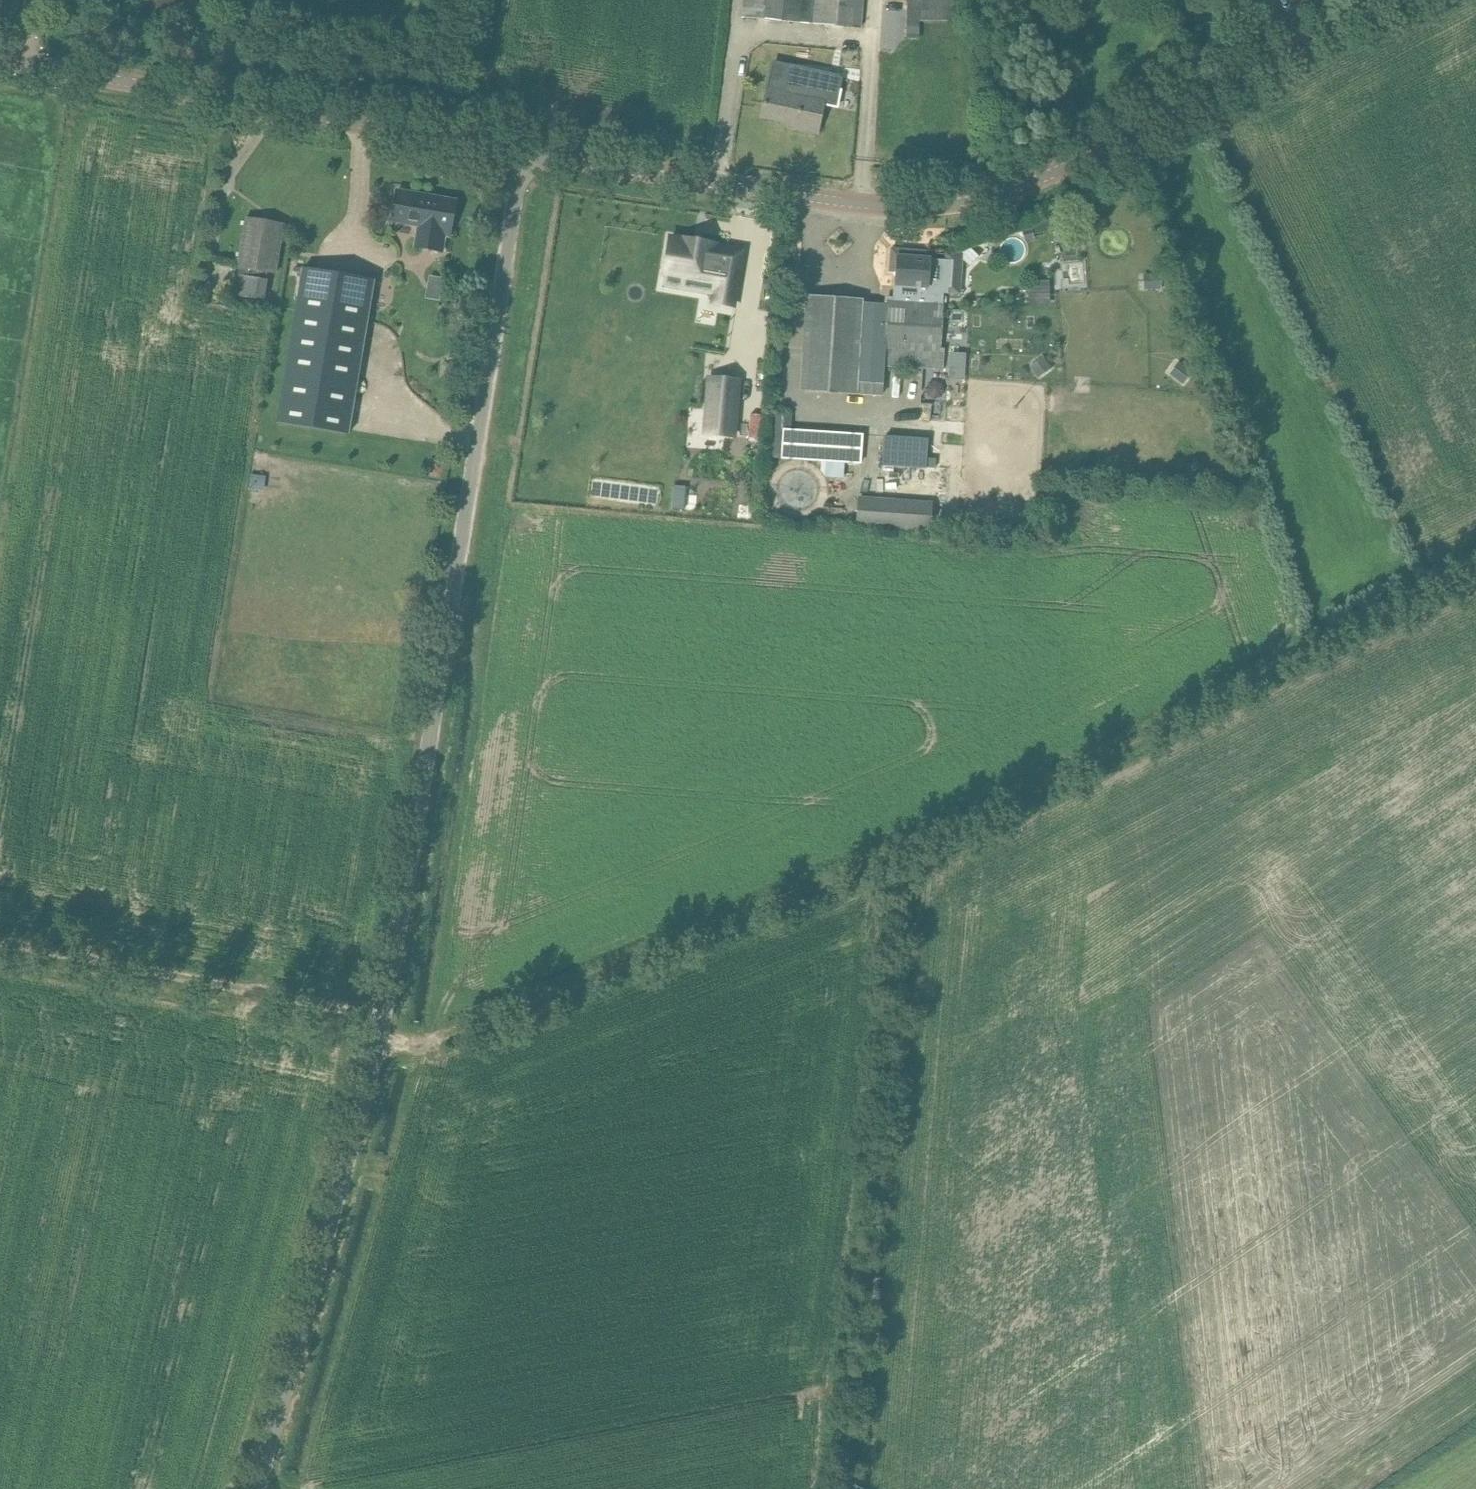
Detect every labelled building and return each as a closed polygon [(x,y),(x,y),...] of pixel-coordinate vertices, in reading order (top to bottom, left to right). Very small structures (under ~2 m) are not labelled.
[(743,17),(860,28),(863,0),(744,0),(743,17)] [(906,37),(919,37),(920,20),(958,20),(958,0),(907,0),(906,37)] [(768,87),(762,117),(797,125),(796,129),(817,133),(823,105),(837,107),(843,78),(790,66),(785,91),(768,87)] [(418,227),(418,233),(415,247),(443,252),(445,236),(450,237),(456,201),(397,191),(392,221),(394,221),(393,223),(418,227)] [(243,238),(238,267),(243,268),(242,276),(238,296),(263,300),(266,280),(267,272),(275,273),(280,244),(284,224),(246,218),(243,238)] [(670,237),(664,273),(716,282),(713,302),(734,305),(743,250),(670,237)] [(802,386),(856,391),(881,394),(884,364),(944,368),(945,347),(942,347),(945,304),(943,304),(945,293),(961,293),(963,268),(946,267),(946,260),(915,258),(915,250),(891,249),(890,271),(897,272),(894,302),(887,301),(887,304),(862,302),(862,300),(807,297),(802,386)] [(348,434),(374,281),(303,269),(277,422),(348,434)] [(1048,280),(1030,280),(1031,302),(1049,301),(1048,280)] [(964,378),(966,353),(951,352),(950,377),(964,378)] [(710,378),(705,434),(733,437),(738,380),(710,378)] [(931,419),(941,419),(941,389),(932,388),(931,419)] [(862,464),(865,433),(789,428),(791,424),(791,412),(771,411),(770,423),(768,455),(782,459),(862,464)] [(859,498),(857,526),(929,531),(932,503),(859,498)]
